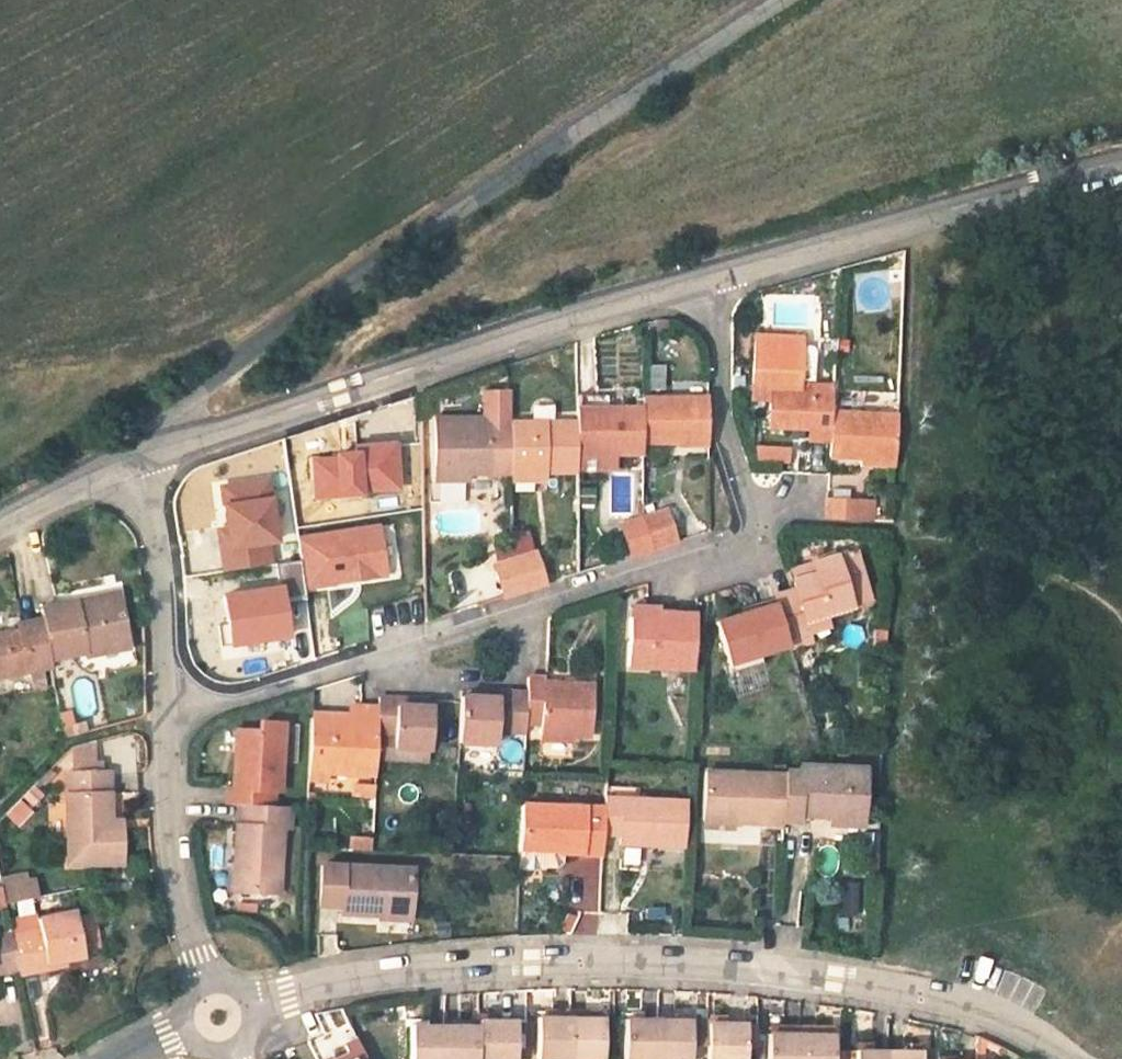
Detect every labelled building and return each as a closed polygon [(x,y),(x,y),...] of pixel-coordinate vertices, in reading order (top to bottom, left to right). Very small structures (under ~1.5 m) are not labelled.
[(812,437),(830,437),(831,403),(832,375),(815,375),(814,351),(810,347),(800,347),(800,331),(754,331),(754,379),(771,380),(771,400),(771,426),(812,426),(812,437)] [(754,398),(771,400),(771,380),(754,379),(754,398)] [(516,426),(516,393),(489,394),(490,421),(440,423),(443,482),(517,480),(517,473),(516,426)] [(644,397),(645,407),(646,443),(679,443),(680,450),(710,450),(709,396),(644,397)] [(829,449),(860,450),(896,451),(897,405),(831,403),(830,437),(829,449)] [(646,450),(646,443),(645,407),(581,409),(581,424),(582,452),(614,451),(646,450)] [(516,426),(517,473),(549,473),(583,474),(582,452),(581,424),(516,426)] [(755,462),(790,462),(790,445),(756,445),(755,462)] [(896,461),(896,451),(860,450),(861,460),(896,461)] [(615,473),(614,451),(582,452),(583,474),(615,473)] [(549,483),(549,473),(517,473),(517,480),(517,485),(549,483)] [(223,526),(216,527),(222,570),(274,564),(271,543),(280,542),(272,475),(218,481),(223,526)] [(827,514),(873,514),(873,494),(828,491),(827,514)] [(659,545),(682,537),(671,508),(648,514),(659,545)] [(638,552),(659,545),(648,514),(627,521),(638,552)] [(296,535),(306,590),(389,575),(379,519),(296,535)] [(518,563),(526,590),(550,582),(541,550),(518,558),(518,563)] [(796,584),(792,576),(774,585),(780,601),(796,649),(819,641),(816,633),(813,620),(834,613),(879,598),(863,550),(812,565),(817,576),(796,584)] [(518,563),(518,558),(502,563),(511,595),(526,590),(518,563)] [(280,563),(287,600),(306,597),(299,560),(280,563)] [(791,572),(792,576),(796,584),(817,576),(812,565),(791,572)] [(444,584),(459,596),(470,583),(456,570),(444,584)] [(227,644),(290,639),(286,583),(223,587),(227,644)] [(83,616),(123,609),(121,599),(81,608),(83,616)] [(764,607),(722,623),(737,668),(769,657),(796,649),(780,601),(764,607)] [(637,605),(637,615),(660,616),(659,607),(637,605)] [(701,610),(659,607),(660,616),(637,615),(636,666),(700,668),(701,610)] [(133,656),(123,609),(83,616),(81,608),(42,617),(45,628),(54,667),(88,659),(91,666),(133,656)] [(837,625),(834,613),(813,620),(816,633),(837,625)] [(45,628),(27,631),(28,637),(0,641),(0,685),(55,672),(54,667),(45,628)] [(769,657),(737,668),(741,678),(773,668),(769,657)] [(549,731),(549,735),(586,736),(600,737),(599,683),(550,682),(549,677),(536,678),(536,692),(535,730),(549,731)] [(71,682),(78,716),(96,713),(89,678),(71,682)] [(535,730),(536,692),(507,693),(507,701),(469,700),(468,749),(506,749),(507,735),(534,735),(535,730)] [(386,712),(386,739),(403,739),(403,752),(437,753),(439,710),(410,711),(409,700),(386,701),(386,712)] [(341,787),(342,781),(342,770),(371,771),(371,781),(386,781),(386,767),(386,739),(386,712),(369,712),(368,723),(322,722),(320,786),(341,787)] [(234,809),(254,810),(288,811),(289,795),(293,795),(296,728),(265,727),(265,735),(245,734),(244,791),(234,790),(234,809)] [(586,736),(549,735),(548,745),(585,746),(586,736)] [(403,739),(386,739),(386,767),(437,769),(437,753),(403,752),(403,739)] [(809,814),(845,815),(870,816),(873,756),(815,752),(814,759),(795,759),(794,767),(793,819),(810,820),(809,814)] [(712,821),(743,822),(793,823),(793,819),(794,767),(714,764),(712,821)] [(112,779),(111,767),(77,769),(78,780),(112,779)] [(342,781),(371,781),(371,771),(342,770),(342,781)] [(124,833),(124,824),(121,778),(112,779),(78,780),(81,871),(135,869),(133,832),(124,833)] [(360,803),(385,804),(386,793),(360,792),(360,803)] [(614,793),(613,804),(613,835),(631,836),(630,846),(698,846),(699,796),(614,793)] [(20,799),(5,813),(21,830),(36,816),(20,799)] [(613,804),(533,802),(531,870),(539,871),(548,864),(559,864),(574,854),(612,856),(613,835),(613,804)] [(288,811),(254,810),(254,835),(250,834),(246,901),(287,901),(292,837),(298,838),(299,812),(288,811)] [(869,825),(870,816),(845,815),(846,825),(869,825)] [(132,823),(124,824),(124,833),(133,832),(132,823)] [(350,835),(350,850),(372,850),(372,835),(350,835)] [(34,870),(2,876),(7,903),(40,896),(34,870)] [(350,923),(391,926),(392,916),(424,915),(424,876),(333,872),(331,914),(351,916),(350,923)] [(834,913),(857,914),(859,880),(836,879),(834,913)] [(424,928),(424,915),(392,916),(391,926),(424,928)] [(93,957),(106,955),(99,919),(87,921),(93,957)] [(52,939),(24,945),(30,978),(31,982),(59,977),(58,972),(79,968),(95,965),(93,957),(87,921),(50,927),(52,939)] [(30,978),(24,945),(23,939),(0,946),(0,972),(1,972),(4,984),(30,978)] [(81,973),(79,968),(58,972),(59,977),(81,973)] [(538,1007),(538,1016),(570,1015),(570,1007),(538,1007)] [(570,1007),(570,1015),(601,1015),(601,1007),(570,1007)] [(476,1015),(476,1020),(476,1023),(477,1058),(506,1058),(515,1058),(515,1015),(490,1015),(476,1015)] [(570,1015),(538,1016),(538,1058),(570,1058),(570,1015)] [(601,1015),(570,1015),(570,1058),(600,1058),(601,1015)] [(660,1017),(642,1017),(628,1017),(627,1058),(661,1058),(660,1017)] [(660,1017),(661,1058),(696,1058),(695,1042),(694,1018),(680,1018),(660,1017)] [(716,1018),(694,1018),(695,1042),(716,1043),(716,1027),(716,1018)] [(716,1018),(716,1027),(733,1027),(733,1019),(716,1018)] [(476,1023),(460,1024),(442,1024),(442,1058),(477,1058),(476,1023)] [(442,1024),(424,1024),(408,1024),(409,1058),(442,1058),(442,1024)] [(716,1027),(716,1043),(716,1058),(756,1058),(755,1028),(733,1027),(716,1027)] [(778,1030),(779,1039),(809,1039),(809,1030),(778,1030)] [(841,1030),(809,1030),(809,1039),(841,1040),(841,1030)] [(809,1039),(779,1039),(779,1058),(809,1058),(809,1039)] [(841,1040),(809,1039),(809,1058),(841,1058),(841,1040)] [(864,1039),(863,1049),(880,1048),(878,1040),(864,1039)] [(912,1039),(914,1047),(929,1047),(929,1040),(912,1039)] [(297,1058),(317,1058),(308,1042),(293,1050),(297,1058)] [(941,1058),(941,1052),(941,1046),(929,1047),(929,1058),(941,1058)] [(895,1047),(880,1048),(863,1049),(863,1058),(895,1058),(895,1047)] [(929,1047),(914,1047),(895,1047),(895,1058),(929,1058),(929,1047)] [(329,1058),(346,1058),(349,1058),(346,1051),(329,1058)]
